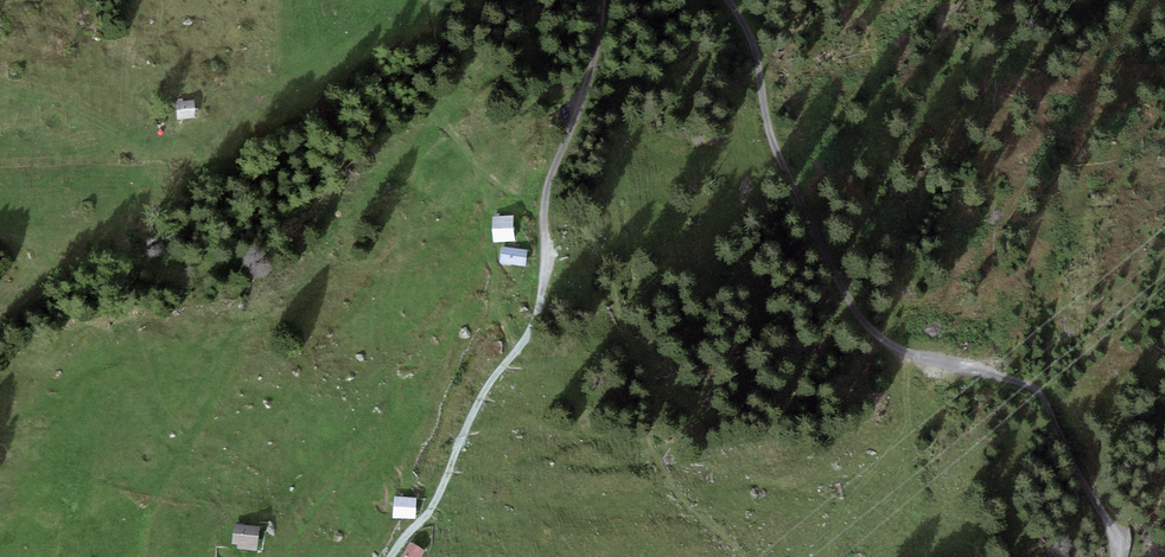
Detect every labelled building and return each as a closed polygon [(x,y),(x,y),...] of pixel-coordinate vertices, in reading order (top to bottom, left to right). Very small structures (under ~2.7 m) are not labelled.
[(196,102),(178,104),(181,123),(199,120),(196,102)] [(516,218),(494,219),(496,245),(517,243),(516,218)] [(531,253),(505,248),(503,263),(529,268),(531,253)] [(419,501),(397,500),(395,521),(418,522),(419,501)] [(261,530),(236,528),(235,550),(259,551),(261,530)] [(413,543),(405,556),(425,556),(428,552),(413,543)]
